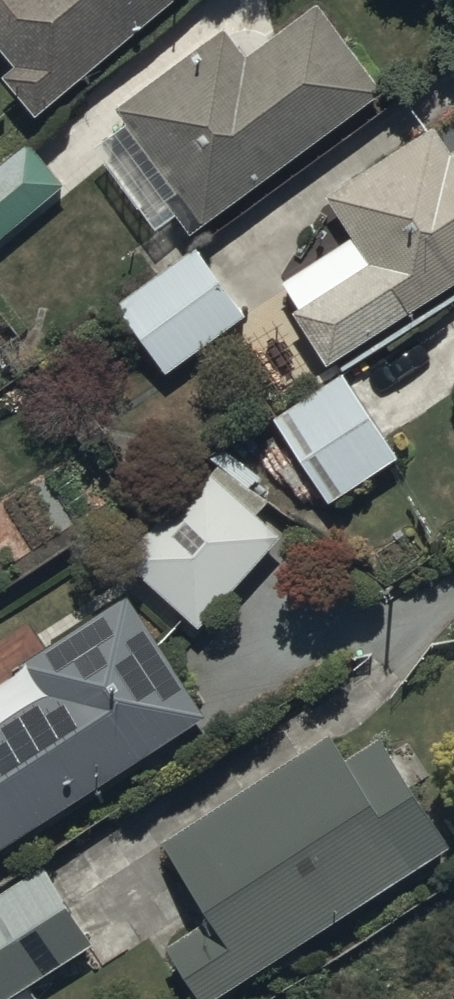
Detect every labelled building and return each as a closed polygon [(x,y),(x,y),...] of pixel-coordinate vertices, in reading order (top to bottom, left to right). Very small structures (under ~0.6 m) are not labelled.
[(16,73),(5,83),(36,120),(178,0),(0,0),(0,53),(16,73)] [(180,220),(194,240),(387,100),(320,9),(248,62),(228,35),(118,115),(130,132),(98,155),(157,236),(180,220)] [(326,370),(453,290),(453,158),(452,159),(435,133),(326,202),(352,243),(281,287),(299,315),(294,318),(326,370)] [(64,190),(29,147),(0,171),(0,242),(64,190)] [(115,306),(166,378),(246,322),(195,250),(115,306)] [(399,463),(341,377),(272,423),(330,510),(399,463)] [(112,566),(198,640),(283,542),(258,520),(269,508),(284,521),(295,508),(220,443),(112,566)] [(206,723),(126,601),(46,653),(27,625),(0,643),(0,857),(206,723)] [(199,998),(218,998),(451,852),(381,742),(345,765),(330,741),(162,848),(210,924),(168,951),(199,998)] [(94,949),(44,869),(0,897),(0,998),(15,998),(94,949)]
